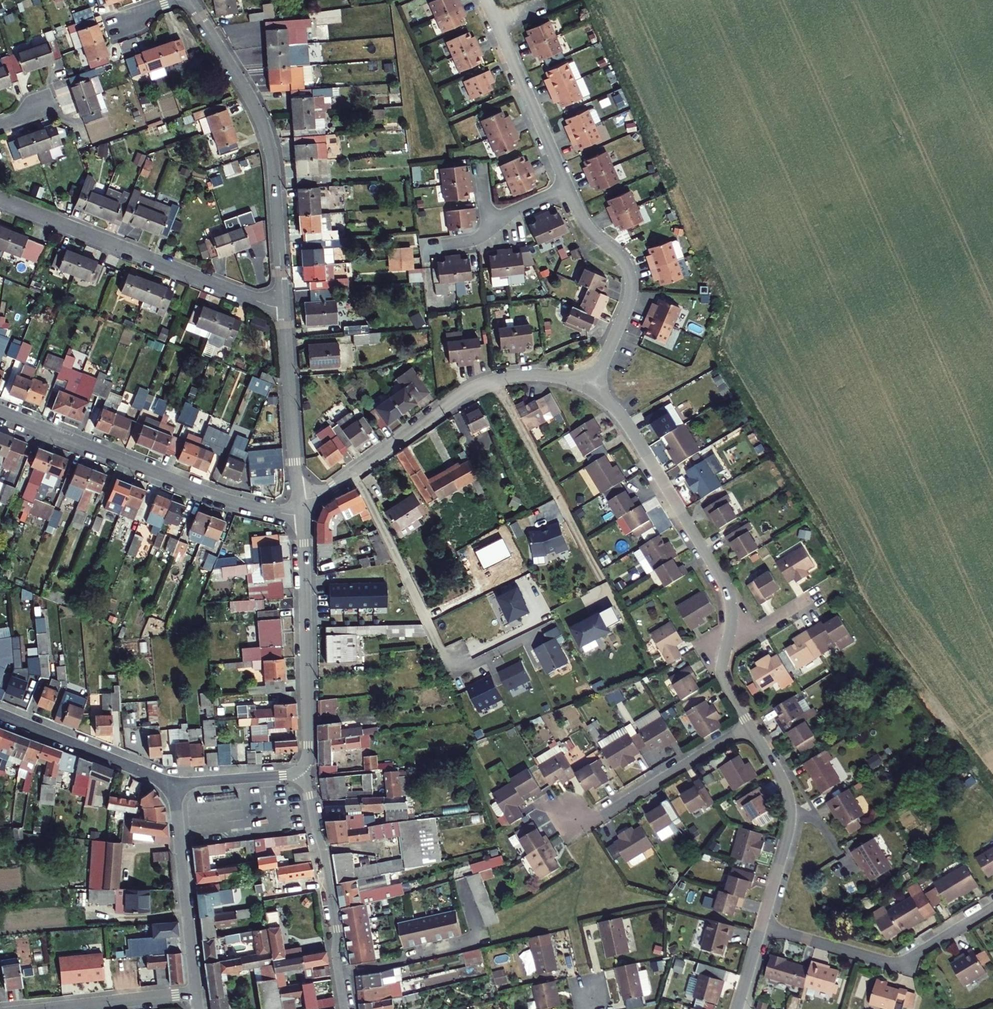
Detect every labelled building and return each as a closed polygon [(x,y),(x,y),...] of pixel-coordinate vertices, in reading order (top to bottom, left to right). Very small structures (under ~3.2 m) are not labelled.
[(216,14),(237,11),(236,0),(214,0),(216,14)] [(429,4),(436,19),(459,8),(456,1),(453,3),(452,0),(437,0),(429,4)] [(463,15),(459,8),(436,19),(442,34),(463,25),(461,19),(459,17),(463,15)] [(262,10),(248,12),(249,20),(263,18),(262,10)] [(94,16),(76,22),(84,45),(103,38),(98,22),(96,22),(94,16)] [(530,41),(526,43),(529,50),(554,39),(546,21),(526,30),(528,36),(530,41)] [(275,24),(260,25),(262,49),(282,48),(281,31),(275,32),(275,24)] [(469,39),(467,33),(446,42),(453,57),(476,47),(473,40),(470,42),(469,39)] [(173,39),(173,37),(156,43),(163,63),(187,54),(181,37),(173,39)] [(59,55),(54,38),(30,46),(37,66),(54,60),(53,57),(59,55)] [(103,38),(84,45),(93,71),(111,65),(108,56),(110,56),(103,38)] [(541,66),(562,57),(554,39),(529,50),(532,57),(536,56),(539,60),(541,66)] [(140,51),(134,53),(140,71),(163,63),(156,43),(140,49),(140,51)] [(30,46),(9,54),(10,58),(15,71),(23,68),(23,70),(37,66),(30,46)] [(479,54),(476,47),(453,57),(459,73),(480,64),(478,58),(476,55),(479,54)] [(282,48),(262,49),(264,73),(284,71),(282,48)] [(10,58),(0,62),(0,84),(10,80),(10,78),(17,76),(15,71),(10,58)] [(309,61),(294,62),(294,70),(309,69),(309,61)] [(545,87),(548,94),(573,83),(565,65),(545,74),(547,80),(549,85),(545,87)] [(68,83),(66,84),(71,101),(91,94),(83,71),(66,77),(68,83)] [(264,73),(266,96),(286,94),(285,79),(284,71),(264,73)] [(490,78),(487,71),(462,82),(470,100),(491,91),(488,85),(486,80),(490,78)] [(294,78),(285,79),(286,94),(295,94),(294,78)] [(586,95),(580,80),(573,83),(580,98),(586,95)] [(580,98),(573,83),(548,94),(552,101),(556,100),(558,104),(560,110),(581,101),(580,98)] [(288,118),(320,115),(318,100),(326,100),(325,92),(295,94),(286,94),(288,118)] [(77,117),(79,116),(82,124),(99,118),(91,94),(71,101),(77,117)] [(194,118),(205,115),(211,130),(230,124),(225,108),(223,109),(220,102),(192,112),(194,118)] [(403,121),(403,107),(372,107),(372,122),(403,121)] [(568,130),(564,131),(567,138),(591,128),(585,113),(564,122),(566,127),(568,130)] [(501,114),(480,123),(488,141),(513,130),(509,123),(505,124),(503,120),(501,114)] [(320,115),(288,118),(290,142),(304,141),(321,139),(320,115)] [(44,126),(44,124),(27,129),(34,149),(38,161),(48,157),(44,145),(58,140),(52,123),(44,126)] [(230,124),(211,130),(219,154),(236,148),(234,140),(235,139),(230,124)] [(575,147),(577,152),(598,143),(591,128),(567,138),(570,145),(573,144),(575,147)] [(12,137),(4,139),(11,157),(34,149),(27,129),(12,135),(12,137)] [(516,137),(513,130),(488,141),(496,159),(516,150),(514,144),(512,139),(516,137)] [(290,142),(292,166),(314,164),(312,148),(305,148),(304,141),(290,142)] [(585,171),(582,172),(585,179),(609,169),(603,154),(582,163),(584,168),(585,171)] [(523,163),(521,158),(501,167),(507,182),(531,172),(528,165),(525,166),(523,163)] [(292,166),(293,177),(314,174),(314,164),(292,166)] [(148,167),(141,165),(137,175),(144,178),(148,167)] [(463,174),(463,169),(440,172),(442,188),(468,184),(467,177),(464,177),(463,174)] [(593,188),(595,193),(616,184),(609,169),(585,179),(588,186),(591,185),(593,188)] [(534,179),(531,172),(507,182),(514,197),(534,188),(532,183),(531,180),(534,179)] [(293,177),(294,188),(308,187),(308,180),(315,180),(314,174),(293,177)] [(80,210),(80,212),(95,218),(102,200),(89,194),(93,184),(90,180),(85,178),(74,208),(80,210)] [(469,192),(468,184),(442,188),(445,204),(467,201),(466,195),(466,192),(469,192)] [(118,224),(121,217),(129,197),(120,193),(119,196),(106,191),(102,200),(95,218),(111,224),(112,222),(118,224)] [(127,222),(143,229),(150,210),(152,203),(145,200),(146,197),(131,191),(129,197),(121,217),(127,220),(127,222)] [(295,192),(297,220),(319,218),(316,191),(295,192)] [(605,211),(608,218),(632,208),(625,193),(604,201),(607,207),(608,210),(605,211)] [(159,235),(160,233),(166,235),(177,206),(170,203),(165,216),(150,210),(143,229),(159,235)] [(617,232),(638,223),(632,208),(608,218),(610,225),(614,223),(615,227),(617,232)] [(473,219),(472,211),(445,214),(447,234),(470,231),(469,225),(468,219),(473,219)] [(237,215),(241,227),(225,233),(232,253),(248,247),(247,245),(255,242),(244,212),(237,215)] [(557,239),(556,236),(564,233),(556,214),(548,217),(546,212),(538,215),(549,242),(557,239)] [(541,242),(542,245),(549,242),(538,215),(531,218),(533,223),(525,226),(533,245),(541,242)] [(303,236),(304,245),(320,244),(319,218),(297,220),(298,236),(303,236)] [(2,250),(9,231),(0,227),(0,249),(2,250)] [(26,240),(26,238),(9,231),(2,250),(36,263),(43,246),(26,240)] [(225,233),(192,244),(199,262),(206,259),(207,260),(215,257),(215,259),(232,253),(225,233)] [(299,253),(300,269),(330,267),(331,267),(330,251),(346,250),(345,241),(320,244),(304,245),(305,253),(299,253)] [(649,262),(651,269),(677,262),(683,260),(679,244),(677,243),(672,245),(672,243),(650,250),(652,255),(653,260),(649,262)] [(55,247),(48,265),(72,274),(80,255),(63,248),(63,250),(55,247)] [(502,251),(507,286),(523,284),(521,267),(534,265),(527,248),(518,249),(519,253),(511,255),(510,250),(502,251)] [(409,249),(378,252),(379,262),(410,260),(409,249)] [(566,254),(570,263),(580,259),(576,250),(566,254)] [(495,257),(487,258),(491,289),(507,286),(502,251),(494,252),(495,257)] [(80,255),(72,274),(95,283),(101,266),(95,263),(96,261),(80,255)] [(463,285),(463,283),(472,282),(469,260),(460,261),(460,256),(451,257),(455,286),(463,285)] [(449,295),(456,294),(455,286),(451,257),(444,258),(444,263),(437,264),(439,285),(434,285),(436,299),(449,297),(449,295)] [(410,260),(379,262),(380,273),(407,271),(411,270),(410,260)] [(654,277),(658,276),(660,281),(661,287),(683,280),(677,262),(651,269),(654,277)] [(309,293),(348,290),(347,281),(332,283),(330,267),(300,269),(302,286),(308,285),(309,293)] [(423,283),(422,269),(411,270),(407,271),(408,284),(423,283)] [(601,297),(605,290),(600,288),(603,280),(581,270),(577,277),(575,276),(571,284),(586,290),(601,297)] [(126,271),(119,289),(142,298),(150,278),(134,272),(133,274),(126,271)] [(142,298),(140,303),(163,312),(172,289),(165,286),(165,285),(150,278),(142,298)] [(586,290),(576,313),(595,321),(605,299),(601,297),(586,290)] [(655,311),(651,309),(648,317),(672,328),(680,310),(660,301),(657,306),(655,311)] [(303,306),(304,318),(335,315),(334,303),(303,306)] [(195,304),(188,320),(212,330),(220,311),(203,305),(202,307),(195,304)] [(584,333),(586,327),(591,329),(595,321),(576,313),(565,308),(561,316),(563,317),(561,323),(577,330),(584,333)] [(220,344),(227,343),(232,345),(242,322),(235,319),(235,318),(220,311),(212,330),(209,337),(212,341),(220,344)] [(304,318),(305,329),(336,326),(335,315),(304,318)] [(253,316),(250,325),(263,330),(266,321),(253,316)] [(644,336),(664,346),(672,328),(648,317),(644,324),(648,326),(646,331),(644,336)] [(575,334),(577,330),(561,323),(559,327),(575,334)] [(524,353),(524,348),(531,347),(529,326),(521,327),(521,324),(512,325),(516,354),(524,353)] [(507,350),(508,355),(516,354),(512,325),(504,326),(504,329),(497,330),(499,351),(507,350)] [(351,327),(352,337),(367,336),(366,326),(351,327)] [(475,364),(474,359),(482,358),(479,337),(471,338),(471,335),(462,336),(466,365),(475,364)] [(352,337),(353,347),(368,346),(367,336),(352,337)] [(457,361),(458,366),(466,365),(462,336),(455,337),(455,340),(447,341),(449,362),(457,361)] [(9,344),(3,358),(13,362),(18,349),(19,347),(9,344)] [(338,346),(307,349),(308,370),(339,367),(338,346)] [(18,349),(13,362),(20,365),(25,352),(18,349)] [(46,353),(41,367),(57,373),(59,367),(62,359),(46,353)] [(14,378),(7,395),(21,401),(30,378),(33,371),(21,367),(17,379),(14,378)] [(56,391),(48,410),(64,416),(80,375),(59,367),(57,373),(54,379),(61,382),(62,379),(66,380),(61,393),(56,391)] [(401,387),(387,397),(399,414),(421,398),(420,396),(426,391),(410,369),(395,379),(401,387)] [(273,376),(256,370),(253,377),(267,383),(270,384),(273,376)] [(91,390),(90,394),(96,396),(101,384),(80,375),(64,416),(78,422),(86,402),(80,400),(85,388),(91,390)] [(247,375),(243,387),(263,395),(267,383),(253,377),(247,375)] [(30,378),(21,401),(37,406),(46,384),(30,378)] [(104,399),(93,427),(106,432),(117,402),(119,398),(104,392),(107,386),(101,384),(96,396),(104,399)] [(557,397),(553,391),(542,397),(546,403),(557,397)] [(133,393),(129,406),(139,410),(144,396),(133,393)] [(144,396),(139,410),(146,412),(150,399),(144,396)] [(367,412),(379,428),(399,414),(387,397),(367,412)] [(528,403),(516,409),(529,431),(547,421),(544,415),(550,411),(553,417),(564,411),(557,397),(546,403),(542,397),(529,405),(528,403)] [(652,417),(656,423),(661,432),(665,430),(678,422),(666,400),(644,413),(648,419),(652,417)] [(155,401),(150,414),(160,418),(161,416),(165,404),(155,401)] [(106,432),(105,433),(119,438),(127,420),(120,417),(125,405),(117,402),(106,432)] [(180,409),(174,424),(181,427),(187,412),(180,409)] [(479,409),(461,418),(470,435),(488,426),(479,409)] [(187,412),(181,427),(188,430),(194,414),(187,412)] [(352,444),(354,447),(368,437),(366,434),(356,421),(350,413),(329,428),(344,450),(352,444)] [(597,430),(602,427),(593,413),(569,427),(583,451),(603,439),(597,430)] [(163,452),(170,455),(176,438),(169,436),(172,428),(162,425),(165,418),(161,416),(160,418),(158,423),(148,449),(162,454),(163,452)] [(361,417),(356,421),(366,434),(371,430),(361,417)] [(144,418),(134,444),(148,449),(158,423),(144,418)] [(701,445),(685,418),(678,422),(665,430),(673,444),(669,446),(677,460),(701,445)] [(342,456),(339,453),(344,450),(329,428),(326,424),(315,432),(324,445),(316,450),(328,466),(342,456)] [(199,439),(189,465),(204,471),(211,453),(217,455),(226,433),(205,425),(202,432),(215,437),(209,452),(206,450),(209,443),(199,439)] [(175,457),(175,459),(189,465),(199,439),(200,437),(185,432),(182,440),(176,438),(170,455),(175,457)] [(10,438),(0,434),(0,463),(10,438)] [(24,444),(10,438),(0,463),(0,471),(2,472),(3,467),(11,470),(17,454),(20,455),(24,444)] [(429,480),(408,445),(396,452),(428,502),(439,495),(440,497),(477,474),(466,457),(429,480)] [(229,447),(219,474),(235,480),(241,462),(236,460),(240,451),(229,447)] [(12,492),(6,505),(26,513),(49,453),(35,448),(27,467),(32,469),(27,483),(28,483),(23,496),(12,492)] [(277,450),(247,453),(249,480),(273,478),(271,461),(278,461),(277,450)] [(686,465),(691,473),(694,478),(690,481),(694,487),(698,485),(702,494),(723,482),(715,469),(721,465),(712,450),(686,465)] [(603,451),(583,462),(600,490),(624,475),(616,462),(611,465),(603,451)] [(49,453),(26,513),(45,521),(50,507),(40,503),(46,488),(50,489),(55,478),(57,479),(65,460),(49,453)] [(69,498),(77,501),(89,469),(75,463),(65,488),(72,491),(69,498)] [(89,469),(77,501),(67,525),(76,528),(82,512),(80,511),(83,503),(88,490),(95,493),(102,474),(89,469)] [(129,485),(114,479),(102,509),(117,515),(118,514),(129,485)] [(0,495),(0,503),(6,505),(12,492),(13,488),(0,483),(0,493),(1,493),(0,495)] [(132,519),(143,490),(129,485),(118,514),(132,519)] [(630,496),(624,486),(607,496),(617,514),(639,501),(635,493),(630,496)] [(65,488),(62,495),(69,498),(72,491),(65,488)] [(711,508),(715,514),(721,523),(737,513),(728,497),(731,496),(727,489),(703,503),(707,510),(711,508)] [(367,513),(357,493),(334,503),(339,514),(344,523),(367,513)] [(145,521),(152,524),(145,542),(151,545),(156,532),(162,518),(169,499),(155,494),(145,521)] [(425,514),(413,496),(386,514),(397,532),(417,519),(425,514)] [(175,523),(182,505),(169,499),(162,518),(175,523)] [(635,531),(652,521),(639,501),(617,514),(616,515),(625,530),(632,526),(635,531)] [(322,512),(315,519),(315,541),(329,540),(330,540),(330,521),(339,514),(334,503),(322,512)] [(711,508),(707,510),(711,517),(715,514),(711,508)] [(199,542),(199,540),(202,533),(209,514),(195,509),(188,528),(187,537),(199,542)] [(202,533),(216,538),(223,520),(209,514),(202,533)] [(94,517),(89,530),(96,532),(101,520),(94,517)] [(752,524),(748,517),(726,531),(729,537),(733,535),(737,543),(743,553),(759,544),(749,526),(752,524)] [(401,537),(421,524),(417,519),(397,532),(401,537)] [(129,522),(124,534),(132,537),(137,525),(129,522)] [(541,531),(529,532),(530,543),(534,543),(533,557),(547,555),(555,552),(557,555),(569,549),(559,522),(541,531)] [(132,537),(127,549),(135,552),(145,528),(137,525),(132,537)] [(639,543),(653,566),(654,565),(672,555),(676,552),(667,536),(662,538),(658,531),(639,543)] [(158,547),(163,535),(156,532),(151,545),(158,547)] [(199,540),(214,545),(216,538),(202,533),(199,540)] [(251,547),(252,562),(260,562),(279,560),(277,534),(263,535),(264,546),(251,547)] [(175,540),(167,537),(163,549),(171,552),(171,551),(175,540)] [(182,555),(186,544),(175,540),(171,551),(182,555)] [(787,579),(793,575),(800,571),(802,575),(809,571),(807,567),(814,562),(803,543),(775,560),(787,579)] [(217,556),(197,547),(194,555),(206,560),(204,564),(213,567),(217,556)] [(244,552),(218,555),(217,556),(213,567),(245,563),(244,552)] [(672,555),(654,565),(665,583),(687,570),(681,560),(677,563),(672,555)] [(262,580),(249,581),(251,600),(280,597),(279,578),(281,577),(279,560),(260,562),(262,580)] [(759,601),(768,596),(765,591),(771,588),(778,584),(768,567),(746,580),(759,601)] [(383,579),(326,583),(327,605),(384,601),(383,579)] [(522,593),(519,585),(497,596),(509,619),(529,609),(521,593),(522,593)] [(702,586),(675,603),(689,626),(704,617),(701,613),(714,605),(702,586)] [(18,592),(21,607),(32,606),(31,598),(19,593),(18,592)] [(592,613),(573,624),(582,642),(611,626),(609,622),(621,616),(613,601),(592,612),(592,613)] [(276,608),(255,609),(256,627),(278,625),(278,616),(276,616),(276,608)] [(839,613),(830,619),(823,623),(821,620),(807,628),(821,651),(835,643),(838,647),(854,638),(839,613)] [(669,616),(649,628),(667,658),(679,650),(673,640),(681,635),(669,616)] [(544,630),(548,638),(535,645),(541,657),(542,656),(549,670),(569,659),(555,635),(563,631),(558,622),(544,630)] [(278,625),(256,627),(257,644),(279,642),(278,625)] [(324,629),(326,666),(345,665),(343,637),(378,635),(377,626),(324,629)] [(41,627),(33,628),(36,652),(45,651),(41,627)] [(786,646),(797,665),(821,651),(807,628),(794,636),(797,640),(786,646)] [(1,699),(5,690),(13,669),(11,648),(10,636),(0,638),(0,699),(1,699)] [(24,680),(20,647),(11,648),(13,669),(5,690),(20,696),(26,681),(24,680)] [(757,663),(750,667),(761,687),(780,676),(784,684),(792,679),(777,651),(770,656),(767,652),(759,656),(762,660),(757,663)] [(36,655),(38,672),(39,673),(47,672),(45,654),(36,655)] [(25,657),(27,673),(38,672),(36,655),(25,657)] [(281,655),(260,657),(261,668),(282,667),(281,655)] [(532,677),(522,658),(499,670),(509,689),(532,677)] [(249,665),(249,660),(225,663),(226,668),(249,665)] [(680,697),(698,686),(692,676),(688,670),(692,667),(688,661),(666,674),(680,697)] [(245,692),(263,691),(268,690),(283,689),(282,677),(283,677),(282,667),(261,668),(262,683),(244,684),(245,692)] [(57,678),(56,679),(50,677),(51,683),(43,704),(50,706),(58,685),(64,682),(63,675),(57,678)] [(503,695),(493,675),(483,680),(484,681),(480,683),(479,681),(468,686),(479,707),(503,695)] [(44,686),(42,685),(36,701),(43,704),(51,683),(50,677),(48,676),(44,686)] [(244,717),(293,714),(292,689),(283,689),(268,690),(270,708),(264,709),(264,698),(243,700),(244,717)] [(61,723),(77,729),(88,700),(64,691),(52,721),(61,724),(61,723)] [(780,715),(775,718),(783,731),(788,729),(804,719),(807,717),(793,692),(773,704),(780,715)] [(200,719),(203,747),(213,746),(208,693),(197,694),(199,709),(203,709),(204,719),(200,719)] [(707,704),(704,698),(684,710),(700,736),(720,724),(716,718),(721,715),(712,701),(707,704)] [(336,717),(335,701),(319,703),(320,718),(336,717)] [(148,723),(140,723),(142,737),(145,736),(147,758),(160,757),(155,702),(146,703),(148,723)] [(100,716),(91,717),(93,736),(109,734),(106,703),(98,704),(100,716)] [(293,714),(244,717),(244,724),(255,723),(256,731),(283,730),(283,728),(294,727),(293,714)] [(132,716),(120,717),(121,731),(133,730),(132,716)] [(663,717),(639,731),(650,750),(659,745),(661,749),(677,740),(663,717)] [(805,759),(822,749),(804,719),(788,729),(805,759)] [(593,722),(588,725),(593,734),(598,731),(595,727),(593,722)] [(342,724),(320,726),(321,743),(364,737),(368,737),(368,729),(343,731),(342,724)] [(170,746),(173,745),(175,766),(189,765),(186,731),(186,726),(180,726),(180,731),(168,732),(170,746)] [(624,767),(637,760),(635,756),(641,753),(625,727),(601,741),(605,748),(602,749),(614,769),(622,764),(624,767)] [(196,732),(196,730),(186,731),(189,765),(190,767),(202,766),(200,746),(195,747),(194,736),(199,736),(199,732),(196,732)] [(16,736),(1,731),(0,734),(0,756),(2,756),(0,762),(0,768),(5,770),(16,736)] [(597,740),(602,737),(598,731),(593,734),(597,740)] [(21,762),(28,741),(16,736),(5,770),(11,772),(15,760),(21,762)] [(364,737),(321,743),(324,777),(340,775),(339,767),(336,768),(334,752),(365,748),(364,737)] [(266,740),(247,741),(248,750),(271,749),(271,751),(294,750),(293,738),(281,739),(266,740)] [(35,760),(39,745),(28,741),(21,762),(27,765),(24,777),(30,779),(35,760)] [(58,758),(60,752),(39,745),(35,760),(46,764),(43,789),(53,791),(54,784),(58,770),(58,766),(56,765),(58,758)] [(559,779),(562,784),(577,774),(576,773),(562,751),(539,765),(551,784),(559,779)] [(73,763),(74,757),(60,752),(58,758),(73,763)] [(214,753),(204,753),(205,766),(215,765),(214,753)] [(819,790),(829,784),(837,779),(829,767),(835,763),(830,753),(806,768),(810,775),(811,775),(819,790)] [(171,766),(170,756),(160,757),(161,767),(171,766)] [(872,756),(866,760),(871,768),(877,764),(872,756)] [(91,764),(77,758),(74,774),(88,778),(91,764)] [(732,793),(755,779),(746,763),(742,766),(737,758),(718,769),(732,793)] [(368,759),(357,760),(358,773),(370,772),(369,767),(368,759)] [(576,773),(577,774),(588,794),(597,788),(594,784),(607,776),(597,760),(576,773)] [(107,784),(111,771),(91,764),(88,778),(86,792),(92,794),(96,780),(107,784)] [(529,768),(512,778),(514,781),(522,795),(530,790),(533,795),(542,789),(529,768)] [(54,784),(62,785),(65,772),(58,770),(54,784)] [(400,772),(388,773),(390,796),(403,795),(402,792),(401,776),(401,773),(400,772)] [(69,786),(67,797),(82,799),(84,792),(86,792),(88,778),(74,774),(71,787),(69,786)] [(374,774),(365,775),(367,787),(375,786),(374,774)] [(379,780),(379,774),(374,774),(375,786),(375,787),(387,786),(386,779),(379,780)] [(413,795),(411,775),(401,776),(402,792),(405,792),(405,795),(413,795)] [(347,777),(324,780),(325,800),(345,799),(355,798),(355,790),(348,790),(347,777)] [(514,781),(493,793),(511,823),(524,815),(515,800),(522,795),(514,781)] [(698,781),(691,785),(693,788),(687,792),(679,797),(689,814),(704,805),(705,807),(712,803),(698,781)] [(831,787),(829,784),(819,790),(821,793),(831,787)] [(140,804),(143,808),(142,815),(165,820),(164,806),(152,789),(145,786),(144,789),(146,789),(144,796),(141,797),(140,804)] [(738,809),(740,808),(750,823),(767,813),(762,804),(758,797),(762,795),(758,788),(734,803),(738,809)] [(836,816),(837,815),(845,829),(857,822),(866,817),(850,791),(829,804),(836,816)] [(139,799),(108,792),(103,808),(115,809),(114,812),(121,813),(126,815),(127,812),(136,814),(137,808),(139,799)] [(384,809),(386,823),(408,820),(406,800),(405,795),(405,792),(402,792),(403,795),(390,796),(383,796),(384,809)] [(766,801),(762,795),(758,797),(762,804),(766,801)] [(361,798),(362,810),(384,809),(383,796),(361,798)] [(345,799),(346,812),(362,810),(361,798),(355,798),(345,799)] [(325,800),(326,813),(346,812),(345,799),(325,800)] [(418,819),(416,800),(406,800),(408,820),(418,819)] [(671,828),(679,823),(665,800),(658,805),(661,809),(653,813),(645,819),(659,842),(674,833),(671,828)] [(661,809),(658,805),(651,809),(653,813),(661,809)] [(165,820),(142,815),(140,815),(136,814),(127,812),(126,815),(121,813),(120,842),(131,843),(132,830),(150,835),(150,841),(166,843),(165,820)] [(359,815),(359,820),(345,821),(345,829),(364,826),(363,815),(359,815)] [(408,820),(386,823),(384,823),(386,838),(393,837),(397,857),(404,857),(406,869),(433,863),(426,818),(418,819),(408,820)] [(345,821),(327,822),(331,848),(386,838),(384,823),(364,826),(345,829),(345,821)] [(533,821),(516,831),(529,852),(546,843),(542,836),(533,821)] [(857,822),(846,829),(850,834),(861,828),(857,822)] [(637,855),(650,847),(638,827),(631,831),(628,828),(615,836),(617,840),(610,844),(623,864),(623,863),(626,868),(629,868),(641,861),(637,855)] [(739,830),(730,859),(749,866),(752,858),(754,850),(760,852),(762,845),(756,843),(759,836),(739,830)] [(302,851),(301,835),(275,839),(276,854),(302,851)] [(118,842),(90,839),(82,887),(110,889),(118,842)] [(276,854),(275,839),(255,842),(257,853),(260,872),(279,869),(277,862),(269,863),(268,855),(276,854)] [(529,852),(527,854),(541,878),(560,866),(554,858),(558,856),(549,840),(546,843),(529,852)] [(873,883),(893,871),(875,841),(853,854),(862,869),(864,868),(873,883)] [(255,842),(246,843),(248,855),(257,853),(255,842)] [(239,849),(238,844),(194,850),(197,873),(211,871),(209,856),(226,854),(226,850),(239,849)] [(978,859),(990,878),(992,876),(992,850),(978,859)] [(313,854),(303,856),(304,866),(314,864),(313,854)] [(505,862),(502,854),(471,862),(474,871),(478,870),(505,862)] [(350,855),(333,858),(337,885),(355,881),(353,870),(350,855)] [(397,860),(399,871),(406,869),(404,857),(397,857),(397,860)] [(397,860),(377,865),(379,876),(399,871),(397,860)] [(296,867),(298,881),(316,878),(314,864),(304,866),(296,867)] [(355,881),(356,881),(379,876),(377,865),(353,870),(355,881)] [(243,880),(241,866),(217,870),(219,884),(243,880)] [(938,887),(946,901),(948,904),(973,889),(974,891),(981,886),(968,866),(937,885),(938,887)] [(280,869),(282,883),(298,881),(296,867),(280,869)] [(219,884),(217,870),(211,871),(197,873),(198,887),(219,884)] [(498,922),(478,870),(474,871),(465,874),(484,925),(498,922)] [(754,881),(731,874),(725,898),(742,903),(744,894),(746,886),(752,888),(754,881)] [(151,876),(134,876),(135,889),(149,889),(152,889),(151,876)] [(355,881),(337,885),(339,898),(359,893),(356,881),(355,881)] [(912,925),(918,921),(919,923),(938,912),(936,907),(927,894),(920,881),(909,888),(913,895),(890,910),(887,905),(874,914),(889,938),(912,925)] [(220,887),(199,890),(199,896),(220,893),(220,887)] [(946,901),(938,887),(927,894),(936,907),(946,901)] [(125,911),(149,912),(149,889),(135,889),(125,889),(125,911)] [(213,907),(235,904),(233,891),(220,893),(199,896),(201,918),(214,916),(213,907)] [(339,898),(340,910),(342,909),(362,904),(359,893),(339,898)] [(719,896),(713,917),(732,922),(735,912),(739,913),(742,903),(725,898),(719,896)] [(353,954),(349,955),(351,965),(353,965),(375,959),(366,903),(362,904),(342,909),(343,919),(347,919),(348,928),(345,928),(348,946),(352,946),(353,954)] [(250,923),(248,910),(214,916),(201,918),(202,931),(242,925),(242,922),(246,921),(246,924),(250,923)] [(276,910),(266,912),(267,922),(278,920),(276,910)] [(454,911),(396,924),(401,947),(413,945),(412,941),(421,939),(421,943),(439,939),(439,935),(447,933),(448,937),(459,934),(454,911)] [(596,932),(597,931),(604,958),(626,953),(618,918),(594,924),(596,932)] [(167,936),(174,935),(178,934),(176,919),(162,920),(163,936),(167,936)] [(142,922),(143,937),(163,936),(162,920),(142,922)] [(709,925),(700,955),(722,961),(727,946),(730,947),(734,932),(709,925)] [(272,954),(269,932),(269,930),(256,932),(260,955),(272,954)] [(286,961),(281,930),(269,932),(272,954),(274,963),(286,961)] [(239,934),(226,937),(226,938),(227,945),(240,943),(239,934)] [(548,934),(529,939),(537,976),(557,972),(548,934)] [(168,953),(176,952),(174,935),(167,936),(168,953)] [(143,937),(145,954),(168,953),(167,936),(163,936),(143,937)] [(131,939),(133,955),(145,954),(143,937),(131,939)] [(226,938),(204,942),(205,961),(229,957),(227,945),(226,938)] [(481,948),(463,952),(467,968),(486,963),(481,948)] [(98,949),(54,954),(57,979),(100,974),(98,949)] [(958,962),(953,966),(964,985),(987,971),(985,968),(978,957),(974,950),(965,956),(966,958),(958,962)] [(987,951),(978,957),(985,968),(992,963),(992,961),(987,951)] [(155,966),(157,985),(183,982),(180,952),(176,952),(168,953),(145,954),(147,966),(155,966)] [(263,1008),(281,1008),(278,989),(274,963),(272,954),(260,955),(240,959),(236,959),(206,964),(210,1000),(228,997),(228,995),(225,995),(223,982),(228,981),(227,974),(264,968),(266,981),(259,982),(263,1008)] [(329,966),(327,954),(303,958),(305,970),(329,966)] [(778,961),(779,959),(769,956),(762,977),(802,989),(803,987),(808,970),(783,962),(778,961)] [(305,970),(303,958),(286,961),(274,963),(278,989),(286,988),(283,974),(305,970)] [(684,973),(687,961),(676,959),(674,971),(684,973)] [(841,974),(831,971),(826,969),(827,967),(810,962),(808,970),(803,987),(834,996),(841,974)] [(4,988),(23,986),(21,964),(2,965),(4,988)] [(627,1001),(639,999),(649,997),(650,994),(647,977),(639,979),(637,972),(635,965),(615,969),(623,1002),(627,1001)] [(486,967),(473,970),(474,978),(487,975),(486,967)] [(376,972),(355,976),(357,990),(379,986),(392,984),(389,969),(384,970),(376,972)] [(493,971),(496,985),(508,983),(505,969),(493,971)] [(646,970),(637,972),(639,979),(647,977),(646,970)] [(329,971),(305,975),(306,982),(330,978),(329,971)] [(700,974),(693,997),(715,1003),(716,997),(719,988),(721,989),(724,980),(700,974)] [(142,978),(143,986),(156,985),(156,980),(152,980),(152,977),(142,978)] [(885,989),(887,985),(875,982),(868,1007),(875,1008),(902,1008),(906,994),(906,993),(898,990),(898,992),(885,989)] [(315,983),(307,985),(308,997),(305,997),(308,1008),(320,1008),(315,983)] [(553,983),(531,987),(536,1008),(552,1008),(558,1008),(553,983)] [(307,985),(286,988),(278,989),(281,1008),(290,1008),(289,1000),(305,997),(308,997),(307,985)] [(379,986),(357,990),(358,1004),(379,1001),(402,995),(401,989),(380,993),(379,986)] [(906,994),(902,1008),(911,1008),(914,996),(906,994)] [(358,1004),(359,1008),(383,1008),(393,1005),(392,1002),(403,1000),(402,995),(379,1001),(358,1004)] [(228,997),(210,1000),(212,1008),(229,1008),(228,997)] [(321,1008),(325,1008),(335,1008),(334,999),(320,1001),(321,1008)] [(768,1002),(759,999),(756,1008),(758,1008),(765,1008),(768,1002)] [(792,1000),(790,1008),(799,1008),(801,1003),(792,1000)]
